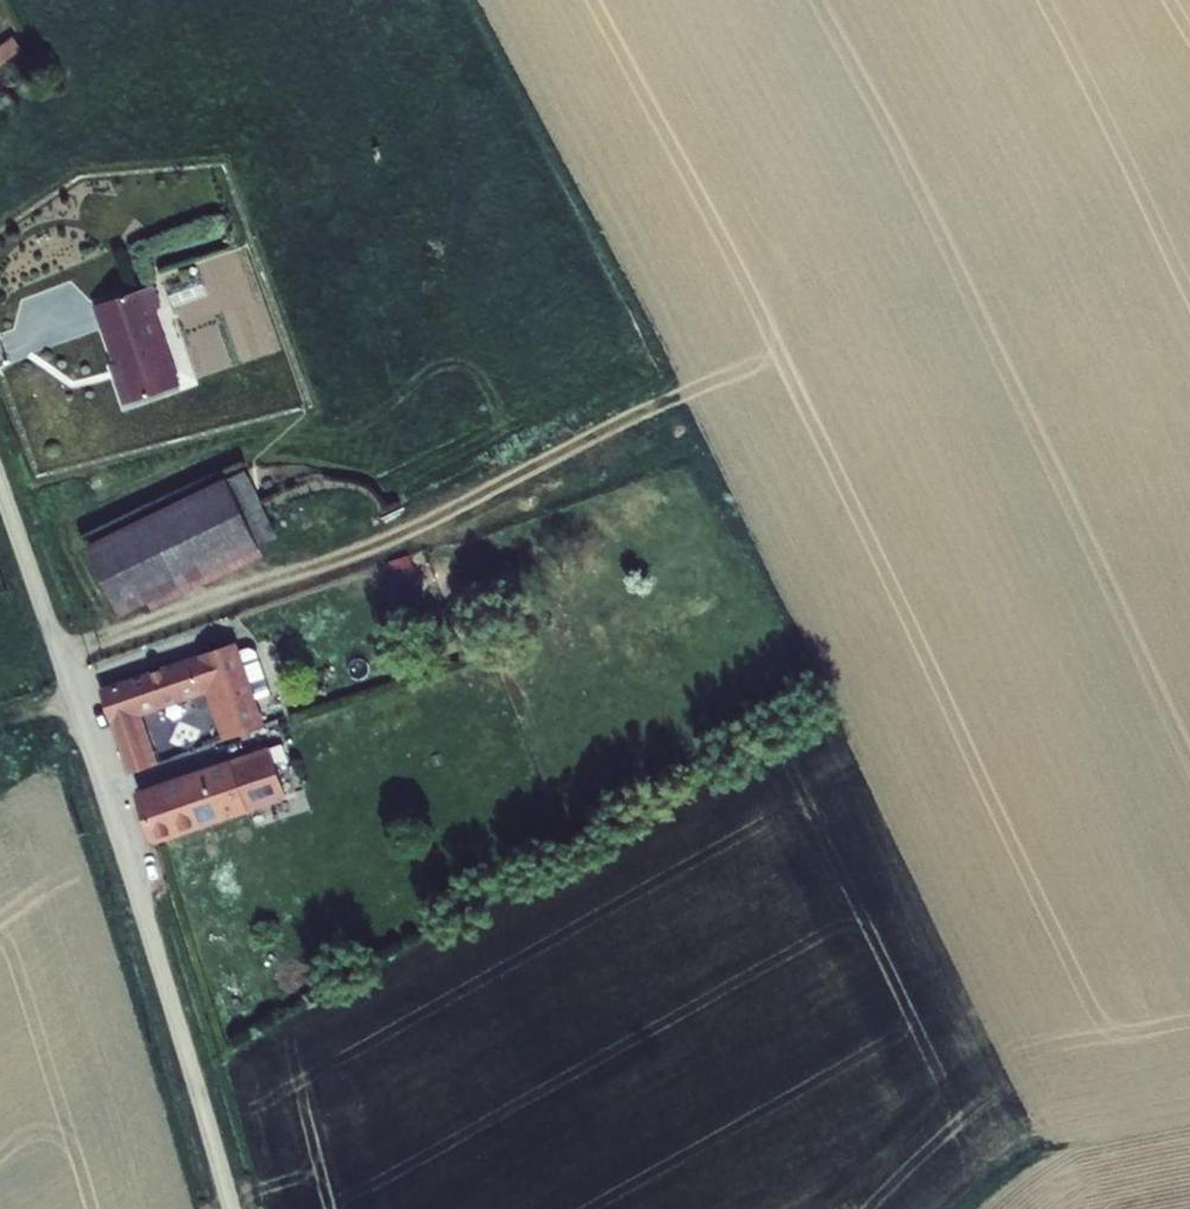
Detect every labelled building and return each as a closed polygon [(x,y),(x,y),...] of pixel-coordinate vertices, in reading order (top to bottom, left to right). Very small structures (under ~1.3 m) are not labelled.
[(14,36),(0,48),(0,61),(11,74),(31,57),(14,36)] [(201,275),(166,286),(173,307),(209,296),(201,275)] [(162,306),(154,285),(93,306),(113,364),(109,365),(123,405),(181,385),(154,309),(162,306)] [(278,357),(277,340),(231,341),(231,358),(278,357)] [(245,471),(227,479),(259,546),(278,538),(245,471)] [(152,610),(264,556),(259,546),(227,479),(226,476),(86,545),(120,616),(148,603),(152,610)] [(413,564),(393,573),(400,592),(420,584),(413,564)] [(223,740),(265,727),(256,700),(236,642),(99,689),(127,775),(159,764),(143,717),(206,694),(223,740)] [(240,650),(256,700),(271,695),(257,651),(250,647),(240,650)] [(152,846),(288,800),(271,747),(134,793),(152,846)]
